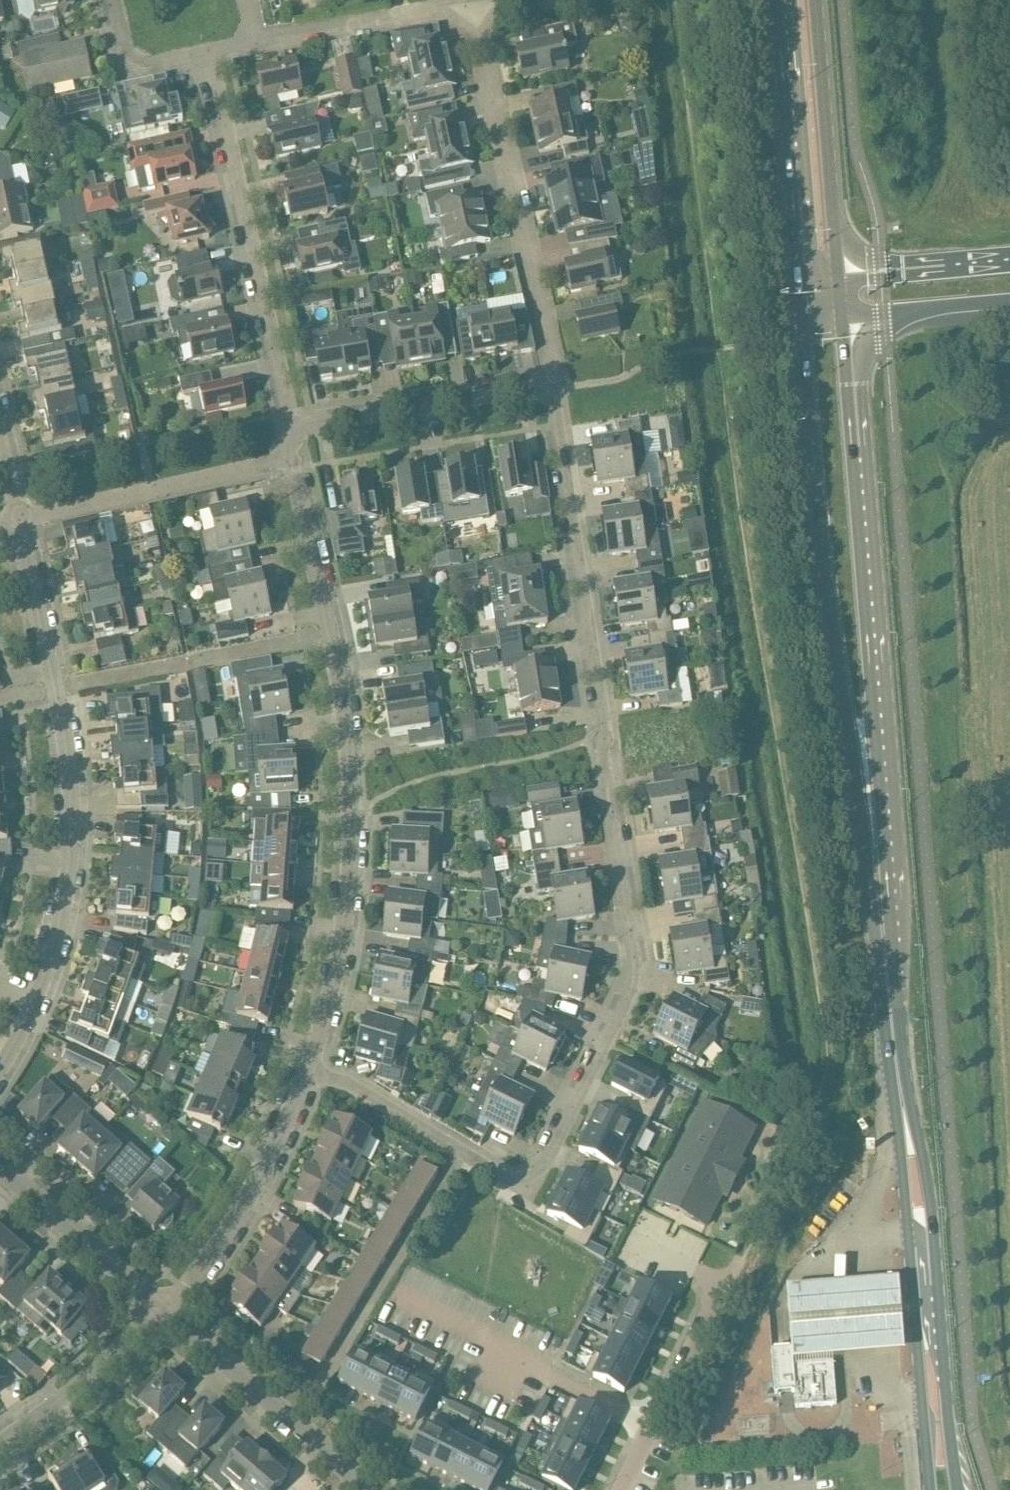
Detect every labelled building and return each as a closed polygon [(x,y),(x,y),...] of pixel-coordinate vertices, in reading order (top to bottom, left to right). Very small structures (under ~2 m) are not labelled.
[(24,2),(34,0),(37,13),(56,9),(64,13),(69,6),(74,5),(73,0),(24,0),(24,2)] [(578,44),(572,22),(543,29),(546,42),(517,48),(525,80),(569,70),(565,56),(567,56),(566,51),(564,51),(563,47),(578,44)] [(420,28),(391,34),(397,63),(409,61),(411,72),(450,63),(445,40),(434,42),(431,27),(420,28)] [(40,54),(37,42),(21,45),(31,89),(90,75),(83,44),(40,54)] [(362,93),(355,59),(337,63),(344,97),(362,93)] [(295,62),(258,70),(262,87),(258,90),(260,96),(264,98),(264,99),(302,91),(295,62)] [(456,87),(450,63),(411,72),(414,84),(402,86),(408,112),(437,105),(434,91),(456,87)] [(126,96),(121,98),(128,133),(146,129),(183,120),(178,99),(168,101),(165,88),(162,76),(150,79),(124,85),(126,96)] [(579,99),(576,84),(550,90),(553,101),(531,106),(536,129),(572,121),(572,122),(584,119),(579,99)] [(61,97),(65,116),(102,109),(98,90),(61,97)] [(6,130),(16,112),(0,103),(0,126),(6,130)] [(276,129),(272,130),(278,157),(321,148),(315,121),(307,122),(303,107),(277,113),(279,125),(276,129)] [(449,107),(409,116),(415,141),(426,138),(429,150),(468,141),(463,118),(452,120),(449,107)] [(381,109),(368,112),(370,122),(383,120),(381,109)] [(589,142),(584,119),(572,122),(572,121),(536,129),(541,152),(563,147),(566,159),(589,154),(587,142),(589,142)] [(360,172),(376,170),(369,134),(354,137),(360,172)] [(180,150),(177,135),(128,146),(133,170),(151,166),(156,188),(197,179),(190,148),(180,150)] [(473,165),(468,141),(429,150),(432,162),(420,164),(426,190),(455,183),(452,170),(473,165)] [(0,153),(0,215),(29,209),(25,187),(30,186),(26,166),(13,169),(11,159),(0,153)] [(547,181),(553,207),(596,197),(593,184),(604,181),(598,155),(571,161),(574,175),(547,181)] [(288,189),(285,190),(292,220),(328,212),(324,192),(344,188),(339,165),(304,173),(285,177),(288,189)] [(385,197),(382,180),(368,183),(371,200),(385,197)] [(83,191),(84,197),(88,216),(121,209),(115,184),(83,191)] [(440,216),(443,229),(486,219),(481,197),(457,202),(454,189),(426,196),(431,218),(440,216)] [(189,194),(144,204),(147,217),(158,214),(173,232),(176,246),(210,238),(209,235),(214,230),(206,221),(202,204),(192,206),(183,196),(190,195),(189,194)] [(90,225),(88,216),(84,197),(70,200),(76,228),(90,225)] [(596,197),(553,207),(558,232),(586,227),(590,244),(608,239),(609,240),(617,238),(610,208),(599,211),(596,197)] [(0,215),(0,238),(34,230),(29,209),(0,215)] [(491,242),(486,219),(443,229),(446,241),(442,242),(444,251),(439,252),(442,265),(470,259),(467,247),(491,242)] [(348,247),(342,221),(319,226),(322,241),(298,247),(304,274),(340,266),(336,250),(348,247)] [(12,266),(15,277),(48,269),(41,236),(18,241),(20,253),(11,255),(11,254),(3,256),(5,268),(12,266)] [(595,286),(622,279),(617,256),(612,257),(609,240),(608,239),(590,244),(580,245),(583,262),(566,266),(572,294),(596,289),(595,286)] [(85,261),(93,260),(95,259),(93,247),(82,250),(85,261)] [(205,270),(201,253),(176,258),(179,276),(172,277),(168,285),(171,301),(179,305),(223,295),(216,267),(205,270)] [(87,283),(98,280),(93,260),(85,261),(80,263),(85,283),(87,283)] [(13,299),(53,290),(48,269),(15,277),(17,287),(10,289),(13,299)] [(123,274),(108,277),(119,326),(134,323),(123,274)] [(100,290),(98,280),(87,283),(89,292),(100,290)] [(58,311),(53,290),(13,299),(15,310),(22,308),(24,319),(58,311)] [(624,305),(621,294),(598,299),(600,311),(577,316),(583,342),(620,333),(614,308),(624,305)] [(307,295),(294,298),(296,309),(309,307),(307,295)] [(107,318),(103,301),(85,305),(89,322),(107,318)] [(415,323),(422,366),(445,361),(442,339),(454,337),(448,305),(428,309),(430,321),(415,323)] [(27,329),(20,331),(22,342),(25,353),(54,347),(51,336),(63,333),(58,311),(24,319),(27,329)] [(491,317),(497,353),(517,349),(518,354),(536,351),(527,311),(491,317)] [(206,325),(203,313),(170,321),(173,333),(178,331),(182,347),(190,345),(194,361),(235,351),(228,320),(206,325)] [(375,318),(375,319),(380,344),(381,350),(395,347),(398,369),(422,366),(415,323),(400,326),(398,314),(375,318)] [(476,356),(497,353),(491,317),(457,323),(464,363),(477,361),(476,356)] [(380,344),(375,319),(375,320),(353,324),(355,335),(340,338),(347,378),(372,374),(367,347),(380,344)] [(121,351),(140,349),(138,329),(119,331),(121,351)] [(314,330),(302,332),(306,357),(318,355),(323,382),(347,378),(340,338),(339,330),(315,335),(314,330)] [(54,347),(25,353),(27,365),(30,376),(37,375),(39,385),(73,378),(68,356),(67,356),(65,344),(54,347)] [(214,386),(211,373),(180,380),(183,393),(200,389),(206,416),(248,407),(242,380),(214,386)] [(77,399),(73,378),(39,385),(41,396),(34,397),(37,408),(52,405),(77,399)] [(112,380),(114,391),(124,388),(122,378),(112,380)] [(129,410),(124,388),(114,391),(119,412),(129,410)] [(82,420),(77,399),(52,405),(37,408),(39,418),(46,417),(48,427),(82,420)] [(51,438),(44,440),(46,451),(52,450),(54,460),(53,460),(53,462),(97,452),(90,418),(82,420),(48,427),(51,438)] [(593,443),(596,464),(631,458),(646,456),(641,420),(616,424),(618,439),(593,443)] [(137,443),(135,432),(123,435),(126,446),(137,443)] [(531,477),(527,454),(500,458),(507,498),(523,495),(525,503),(549,499),(545,475),(531,477)] [(652,492),(646,456),(631,458),(596,464),(600,485),(625,481),(628,495),(652,492)] [(451,489),(439,491),(444,521),(445,526),(490,519),(484,481),(478,483),(474,463),(448,467),(451,489)] [(423,524),(444,521),(439,491),(428,493),(424,471),(397,476),(404,515),(421,512),(423,524)] [(348,512),(329,515),(335,543),(363,539),(361,523),(378,520),(377,518),(383,517),(380,500),(375,501),(371,480),(363,481),(360,476),(346,478),(345,484),(343,485),(348,512)] [(607,535),(658,527),(652,492),(628,495),(630,510),(604,514),(607,535)] [(197,515),(201,514),(205,534),(216,532),(251,525),(246,504),(221,509),(218,494),(193,500),(197,515)] [(506,514),(498,516),(500,530),(508,529),(506,514)] [(99,517),(63,525),(65,537),(68,548),(75,547),(77,557),(111,550),(110,547),(119,545),(115,526),(106,528),(102,529),(99,517)] [(685,521),(689,553),(708,551),(704,519),(685,521)] [(205,534),(202,535),(202,536),(204,536),(208,555),(206,556),(210,571),(224,568),(233,566),(230,551),(255,546),(251,525),(216,532),(205,534)] [(639,567),(663,563),(658,527),(607,535),(611,556),(637,552),(639,567)] [(161,549),(158,539),(147,541),(150,552),(161,549)] [(75,580),(116,571),(111,550),(77,557),(80,568),(73,569),(75,580)] [(461,554),(437,555),(437,563),(461,562),(461,554)] [(505,605),(544,599),(540,573),(513,577),(510,559),(486,563),(493,606),(505,604),(505,605)] [(374,563),(377,579),(394,576),(391,560),(374,563)] [(663,563),(639,567),(641,581),(615,585),(619,606),(654,601),(669,598),(669,596),(661,586),(666,583),(663,563)] [(224,568),(210,571),(213,585),(215,584),(219,603),(217,603),(217,604),(231,601),(232,603),(266,595),(262,574),(237,580),(233,566),(224,568)] [(170,567),(154,571),(157,584),(162,583),(173,580),(170,570),(170,567)] [(120,592),(116,571),(75,580),(77,590),(84,589),(87,599),(120,592)] [(200,585),(211,583),(209,571),(197,574),(200,585)] [(713,576),(705,577),(707,591),(715,590),(713,576)] [(173,580),(162,583),(164,592),(175,590),(173,580)] [(370,600),(374,625),(414,619),(412,605),(423,603),(420,580),(395,584),(397,596),(370,600)] [(125,613),(120,592),(87,599),(89,610),(82,611),(84,622),(125,613)] [(271,616),(266,595),(232,603),(234,613),(229,614),(232,623),(216,627),(220,644),(249,637),(246,622),(271,616)] [(669,600),(669,598),(654,601),(619,606),(622,628),(647,624),(649,637),(674,633),(672,619),(668,619),(667,611),(663,608),(669,600)] [(548,624),(544,599),(505,605),(505,604),(493,606),(500,650),(523,646),(521,628),(548,624)] [(698,621),(698,604),(675,604),(675,631),(689,631),(690,621),(698,621)] [(125,613),(84,622),(87,633),(94,631),(99,654),(124,648),(122,637),(141,632),(136,610),(125,613)] [(414,619),(374,625),(378,650),(403,646),(405,657),(431,653),(428,630),(416,632),(414,619)] [(674,633),(649,637),(652,652),(626,656),(630,677),(665,672),(678,670),(678,669),(680,669),(674,633)] [(201,638),(187,641),(190,652),(203,649),(201,638)] [(723,651),(712,652),(714,663),(724,662),(723,651)] [(496,653),(472,656),(473,667),(497,664),(496,653)] [(520,691),(558,686),(554,663),(528,667),(526,655),(503,659),(505,671),(516,670),(520,691)] [(256,662),(231,666),(234,681),(238,681),(241,702),(287,694),(284,672),(268,675),(265,660),(256,662)] [(387,712),(427,706),(425,690),(437,688),(433,664),(407,669),(410,683),(383,688),(387,712)] [(713,665),(715,687),(726,686),(724,664),(713,665)] [(683,705),(678,670),(665,672),(630,677),(633,699),(659,695),(661,708),(683,705)] [(205,671),(192,673),(194,685),(207,683),(205,671)] [(558,686),(520,691),(523,714),(561,708),(558,686)] [(117,720),(118,731),(152,728),(164,727),(161,689),(142,691),(142,695),(108,698),(110,721),(117,720)] [(728,693),(707,695),(708,709),(730,706),(728,693)] [(241,702),(247,737),(279,734),(277,717),(291,715),(287,694),(241,702)] [(194,724),(193,702),(179,702),(180,724),(194,724)] [(430,721),(427,706),(387,712),(391,737),(417,733),(420,748),(445,743),(442,720),(430,721)] [(119,742),(112,743),(113,753),(154,750),(166,749),(164,727),(152,728),(118,731),(119,742)] [(184,735),(185,747),(199,746),(198,734),(184,735)] [(279,734),(247,737),(250,775),(297,772),(295,750),(281,751),(279,734)] [(199,746),(185,747),(186,758),(200,757),(199,746)] [(156,771),(154,750),(113,753),(114,764),(121,763),(122,774),(156,771)] [(649,791),(653,812),(688,807),(688,806),(703,804),(697,769),(673,773),(675,787),(649,791)] [(166,770),(156,771),(122,774),(123,785),(116,786),(118,809),(169,809),(166,770)] [(297,772),(250,775),(251,796),(248,796),(248,810),(254,810),(279,811),(279,795),(298,793),(297,772)] [(720,772),(721,797),(738,796),(737,772),(720,772)] [(223,789),(222,776),(207,777),(208,790),(223,789)] [(188,812),(202,811),(200,779),(186,779),(188,812)] [(559,784),(527,789),(530,807),(532,807),(536,832),(545,831),(580,825),(584,825),(581,809),(577,810),(576,804),(563,806),(559,784)] [(489,810),(499,809),(499,804),(506,803),(506,796),(489,796),(489,810)] [(690,818),(688,807),(653,812),(656,834),(682,830),(684,844),(709,840),(706,825),(703,825),(702,816),(690,818)] [(256,822),(255,844),(299,847),(300,825),(291,824),(292,811),(279,811),(254,810),(253,822),(256,822)] [(394,832),(393,854),(439,856),(439,836),(444,836),(445,816),(410,815),(409,833),(394,832)] [(117,829),(116,841),(123,842),(122,853),(156,856),(156,855),(167,856),(179,857),(181,836),(169,835),(158,834),(156,833),(157,823),(143,822),(143,817),(118,818),(117,829)] [(536,832),(530,833),(536,869),(560,865),(558,851),(583,847),(582,840),(586,840),(584,825),(580,825),(545,831),(536,832)] [(227,842),(209,840),(208,857),(226,859),(227,842)] [(714,876),(709,840),(684,844),(686,858),(660,862),(664,884),(714,876)] [(297,869),(299,847),(255,844),(253,865),(265,866),(297,869)] [(154,877),(156,856),(122,853),(121,863),(114,863),(113,873),(154,877)] [(418,876),(417,887),(442,889),(444,877),(438,877),(439,856),(393,854),(392,875),(418,876)] [(482,872),(496,870),(494,859),(480,858),(482,872)] [(556,902),(591,896),(588,875),(562,879),(560,865),(536,869),(540,893),(554,890),(556,902)] [(264,888),(295,890),(297,869),(265,866),(264,888)] [(190,870),(189,880),(201,882),(202,871),(190,870)] [(152,898),(154,877),(113,873),(112,884),(119,885),(118,896),(152,899),(152,898)] [(695,915),(720,911),(714,876),(664,884),(667,905),(693,901),(695,915)] [(201,882),(189,880),(188,890),(200,891),(201,882)] [(295,890),(264,888),(252,887),(251,909),(258,909),(257,920),(257,921),(284,925),(284,914),(291,914),(291,912),(294,912),(295,890)] [(442,889),(417,887),(417,897),(391,894),(388,915),(433,921),(433,920),(439,921),(442,889)] [(152,899),(118,896),(117,906),(110,906),(109,917),(116,918),(115,929),(148,935),(149,921),(155,921),(159,918),(161,899),(152,898),(152,899)] [(545,936),(567,939),(568,922),(594,918),(591,896),(556,902),(559,922),(548,920),(545,936)] [(725,947),(720,911),(695,915),(697,929),(672,933),(675,955),(725,947)] [(206,941),(210,942),(216,916),(201,913),(196,938),(206,941)] [(433,921),(388,915),(385,937),(411,940),(409,951),(434,955),(436,942),(430,941),(433,921)] [(284,925),(257,921),(254,931),(258,932),(253,954),(284,962),(290,940),(280,938),(284,925)] [(566,954),(567,939),(545,936),(537,969),(552,973),(587,980),(591,959),(566,954)] [(104,959),(100,970),(133,981),(141,985),(147,969),(144,962),(132,957),(137,944),(112,937),(108,948),(101,946),(97,957),(104,959)] [(195,938),(189,960),(200,963),(204,964),(206,954),(203,953),(206,941),(196,938),(195,938)] [(146,943),(143,951),(157,956),(161,946),(146,943)] [(725,947),(675,955),(678,976),(704,972),(706,986),(731,982),(725,947)] [(434,955),(409,951),(408,962),(382,956),(378,978),(413,985),(413,984),(415,973),(425,975),(431,971),(434,955)] [(248,975),(279,983),(284,962),(253,954),(248,975)] [(189,960),(183,981),(194,984),(200,963),(189,960)] [(125,1002),(133,981),(100,970),(97,980),(90,977),(86,987),(125,1002)] [(520,987),(517,999),(522,1000),(524,1001),(546,1008),(553,1010),(556,996),(582,1001),(587,980),(552,973),(549,983),(535,980),(533,989),(525,988),(520,987)] [(243,996),(274,1004),(279,983),(248,975),(243,996)] [(399,1004),(396,1014),(421,1020),(429,988),(413,984),(413,985),(378,978),(374,999),(399,1004)] [(194,986),(185,983),(179,1010),(187,1012),(194,986)] [(169,986),(166,994),(177,998),(180,990),(169,986)] [(118,1022),(125,1002),(86,987),(82,998),(89,1000),(85,1010),(118,1022)] [(221,1024),(232,1028),(256,1036),(260,1023),(269,1025),(274,1004),(243,996),(228,993),(221,1024)] [(159,1013),(159,1014),(170,1018),(177,998),(166,994),(159,1013)] [(675,998),(665,1017),(711,1040),(717,1041),(716,1030),(727,1007),(705,996),(698,1009),(675,998)] [(546,1008),(524,1001),(516,1019),(530,1026),(525,1036),(524,1037),(556,1053),(566,1033),(544,1022),(546,1008)] [(68,1037),(67,1040),(103,1057),(110,1043),(119,1046),(126,1025),(118,1022),(85,1010),(83,1016),(79,1014),(76,1016),(75,1018),(71,1029),(68,1037)] [(170,1018),(159,1014),(152,1035),(163,1039),(170,1018)] [(421,1020),(396,1014),(394,1024),(369,1017),(363,1038),(411,1051),(414,1052),(421,1020)] [(665,1017),(656,1036),(679,1048),(672,1061),(695,1072),(702,1058),(717,1041),(711,1040),(665,1017)] [(251,1049),(256,1036),(232,1028),(227,1040),(223,1038),(214,1058),(251,1074),(256,1062),(252,1060),(256,1052),(251,1049)] [(496,1062),(517,1073),(524,1060),(547,1072),(556,1053),(524,1037),(525,1036),(512,1029),(496,1062)] [(411,1051),(363,1038),(357,1058),(382,1066),(378,1080),(404,1087),(408,1072),(405,1071),(411,1051)] [(94,1055),(71,1044),(64,1060),(87,1071),(94,1055)] [(167,1046),(161,1059),(172,1064),(177,1051),(167,1046)] [(214,1058),(206,1078),(239,1092),(242,1084),(246,1086),(251,1074),(214,1058)] [(172,1064),(161,1059),(155,1074),(165,1078),(172,1064)] [(517,1073),(496,1062),(480,1095),(524,1117),(534,1098),(511,1086),(517,1073)] [(631,1097),(625,1110),(651,1123),(669,1086),(624,1064),(612,1088),(631,1097)] [(118,1072),(109,1083),(128,1099),(137,1088),(118,1072)] [(54,1113),(64,1122),(82,1102),(53,1077),(20,1115),(39,1131),(54,1113)] [(206,1078),(197,1098),(234,1113),(239,1102),(235,1100),(239,1092),(206,1078)] [(432,1116),(442,1120),(452,1099),(442,1094),(432,1116)] [(515,1136),(524,1117),(480,1095),(471,1112),(469,1111),(462,1126),(485,1137),(492,1125),(515,1136)] [(229,1125),(234,1113),(197,1098),(188,1118),(193,1120),(188,1131),(211,1141),(216,1130),(221,1132),(225,1124),(229,1125)] [(82,1102),(64,1122),(74,1131),(59,1149),(78,1165),(110,1127),(92,1111),(82,1102)] [(704,1105),(656,1202),(678,1213),(680,1207),(687,1211),(684,1216),(706,1227),(755,1131),(704,1105)] [(601,1111),(590,1132),(625,1150),(625,1149),(630,1151),(636,1154),(645,1134),(651,1123),(625,1110),(620,1121),(601,1111)] [(325,1142),(363,1159),(373,1137),(361,1132),(362,1128),(349,1122),(348,1125),(336,1120),(325,1142)] [(152,1163),(110,1127),(78,1165),(96,1181),(108,1167),(131,1187),(152,1163)] [(794,1137),(779,1129),(774,1140),(789,1148),(794,1137)] [(625,1150),(590,1132),(580,1153),(601,1164),(596,1175),(618,1186),(624,1174),(620,1172),(630,1151),(625,1149),(625,1150)] [(315,1163),(353,1181),(363,1159),(325,1142),(315,1163)] [(176,1174),(161,1160),(133,1192),(143,1200),(132,1212),(155,1232),(158,1228),(162,1230),(165,1230),(168,1229),(171,1227),(173,1224),(174,1220),(174,1216),(172,1213),(180,1203),(163,1189),(176,1174)] [(420,1162),(406,1185),(417,1192),(428,1192),(439,1174),(420,1162)] [(315,1163),(305,1184),(343,1202),(353,1181),(315,1163)] [(618,1186),(596,1175),(590,1186),(569,1175),(559,1196),(594,1213),(604,1193),(612,1198),(618,1186)] [(332,1224),(343,1202),(305,1184),(295,1206),(332,1224)] [(406,1185),(392,1209),(402,1216),(413,1216),(416,1211),(417,1192),(406,1185)] [(594,1213),(559,1196),(548,1217),(570,1228),(564,1239),(586,1251),(603,1217),(594,1213)] [(392,1209),(377,1234),(387,1241),(398,1241),(402,1235),(402,1216),(392,1209)] [(283,1227),(269,1247),(303,1270),(317,1251),(283,1227)] [(12,1241),(0,1231),(0,1255),(12,1241)] [(377,1234),(362,1258),(372,1265),(384,1265),(387,1260),(387,1241),(377,1234)] [(25,1284),(15,1275),(31,1257),(12,1241),(0,1255),(0,1283),(4,1287),(0,1292),(0,1297),(8,1304),(25,1284)] [(289,1290),(303,1270),(269,1247),(256,1267),(289,1290)] [(372,1265),(362,1258),(347,1282),(358,1289),(369,1289),(372,1284),(372,1265)] [(613,1276),(616,1268),(605,1263),(602,1270),(613,1276)] [(276,1309),(289,1290),(256,1267),(242,1286),(276,1309)] [(25,1284),(8,1304),(37,1329),(43,1321),(70,1291),(51,1275),(36,1292),(25,1284)] [(794,1348),(796,1365),(835,1361),(834,1356),(834,1351),(840,1351),(865,1349),(893,1347),(903,1346),(898,1279),(888,1280),(861,1282),(835,1283),(804,1286),(789,1286),(794,1348)] [(347,1282),(332,1307),(343,1313),(354,1313),(357,1308),(358,1289),(347,1282)] [(75,1285),(70,1291),(43,1321),(37,1329),(47,1338),(54,1330),(71,1345),(80,1334),(83,1337),(89,1330),(86,1328),(92,1322),(82,1313),(93,1301),(75,1285)] [(262,1329),(276,1309),(242,1286),(228,1306),(240,1313),(237,1316),(249,1324),(251,1321),(262,1329)] [(641,1286),(631,1305),(661,1320),(671,1301),(641,1286)] [(595,1297),(590,1307),(597,1311),(602,1300),(595,1297)] [(622,1301),(613,1319),(622,1323),(652,1339),(661,1320),(631,1305),(622,1301)] [(332,1307),(318,1331),(328,1338),(339,1338),(343,1332),(343,1313),(332,1307)] [(597,1311),(590,1307),(584,1318),(592,1322),(597,1311)] [(652,1339),(622,1323),(613,1342),(643,1357),(652,1339)] [(388,1341),(391,1334),(380,1329),(377,1336),(388,1341)] [(328,1338),(318,1331),(303,1355),(314,1362),(325,1362),(328,1357),(328,1338)] [(577,1333),(572,1344),(579,1347),(584,1337),(577,1333)] [(402,1339),(391,1334),(388,1341),(398,1347),(402,1339)] [(643,1357),(613,1342),(604,1359),(604,1360),(634,1375),(643,1357)] [(579,1347),(572,1344),(566,1354),(573,1358),(579,1347)] [(428,1352),(417,1347),(413,1354),(424,1359),(428,1352)] [(796,1365),(794,1348),(784,1349),(773,1350),(777,1392),(786,1391),(796,1390),(797,1407),(838,1403),(835,1361),(796,1365)] [(37,1369),(17,1351),(8,1362),(28,1380),(37,1369)] [(438,1358),(428,1352),(424,1359),(435,1365),(438,1358)] [(376,1364),(375,1364),(356,1354),(341,1384),(361,1394),(376,1364)] [(380,1355),(375,1364),(376,1364),(361,1394),(379,1404),(394,1373),(395,1374),(399,1365),(380,1355)] [(604,1360),(604,1359),(595,1355),(585,1375),(624,1394),(634,1375),(604,1360)] [(394,1373),(379,1404),(397,1413),(412,1382),(416,1373),(399,1365),(395,1374),(394,1373)] [(416,1373),(412,1382),(397,1413),(416,1422),(436,1383),(416,1373)] [(158,1444),(163,1438),(181,1418),(170,1410),(186,1392),(167,1375),(160,1382),(153,1376),(133,1398),(141,1405),(159,1421),(147,1435),(158,1444)] [(551,1402),(544,1398),(539,1409),(546,1413),(551,1402)] [(562,1421),(571,1426),(571,1425),(601,1441),(611,1421),(572,1402),(562,1421)] [(463,1409),(452,1403),(448,1411),(459,1416),(463,1409)] [(163,1438),(158,1444),(187,1469),(199,1456),(225,1425),(206,1409),(191,1427),(181,1418),(163,1438)] [(473,1414),(463,1409),(459,1416),(470,1421),(473,1414)] [(546,1413),(539,1409),(533,1420),(541,1423),(546,1413)] [(448,1438),(449,1438),(453,1429),(432,1419),(413,1458),(433,1468),(448,1438)] [(499,1427),(488,1422),(485,1429),(496,1434),(499,1427)] [(571,1425),(571,1426),(562,1443),(562,1444),(592,1459),(601,1441),(571,1425)] [(510,1432),(499,1427),(496,1434),(506,1440),(510,1432)] [(533,1439),(526,1435),(521,1446),(528,1449),(533,1439)] [(466,1447),(449,1438),(448,1438),(433,1468),(451,1477),(466,1447)] [(553,1439),(543,1458),(552,1462),(553,1462),(583,1477),(592,1459),(562,1444),(562,1443),(553,1439)] [(238,1489),(245,1489),(269,1462),(249,1446),(234,1464),(223,1456),(205,1477),(220,1489),(226,1489),(231,1484),(238,1489)] [(528,1449),(521,1446),(515,1456),(522,1460),(528,1449)] [(484,1456),(466,1447),(451,1477),(469,1486),(484,1456)] [(65,1464),(82,1489),(118,1489),(119,1482),(100,1453),(89,1460),(86,1455),(78,1460),(76,1457),(65,1464)] [(484,1456),(469,1486),(476,1489),(491,1489),(504,1466),(484,1456)] [(289,1479),(269,1462),(245,1489),(280,1489),(289,1479)] [(553,1462),(552,1462),(543,1481),(561,1489),(576,1489),(583,1477),(553,1462)] [(65,1464),(54,1471),(57,1474),(49,1480),(52,1485),(44,1489),(82,1489),(65,1464)] [(524,1478),(520,1485),(530,1489),(531,1489),(535,1483),(524,1478)]
